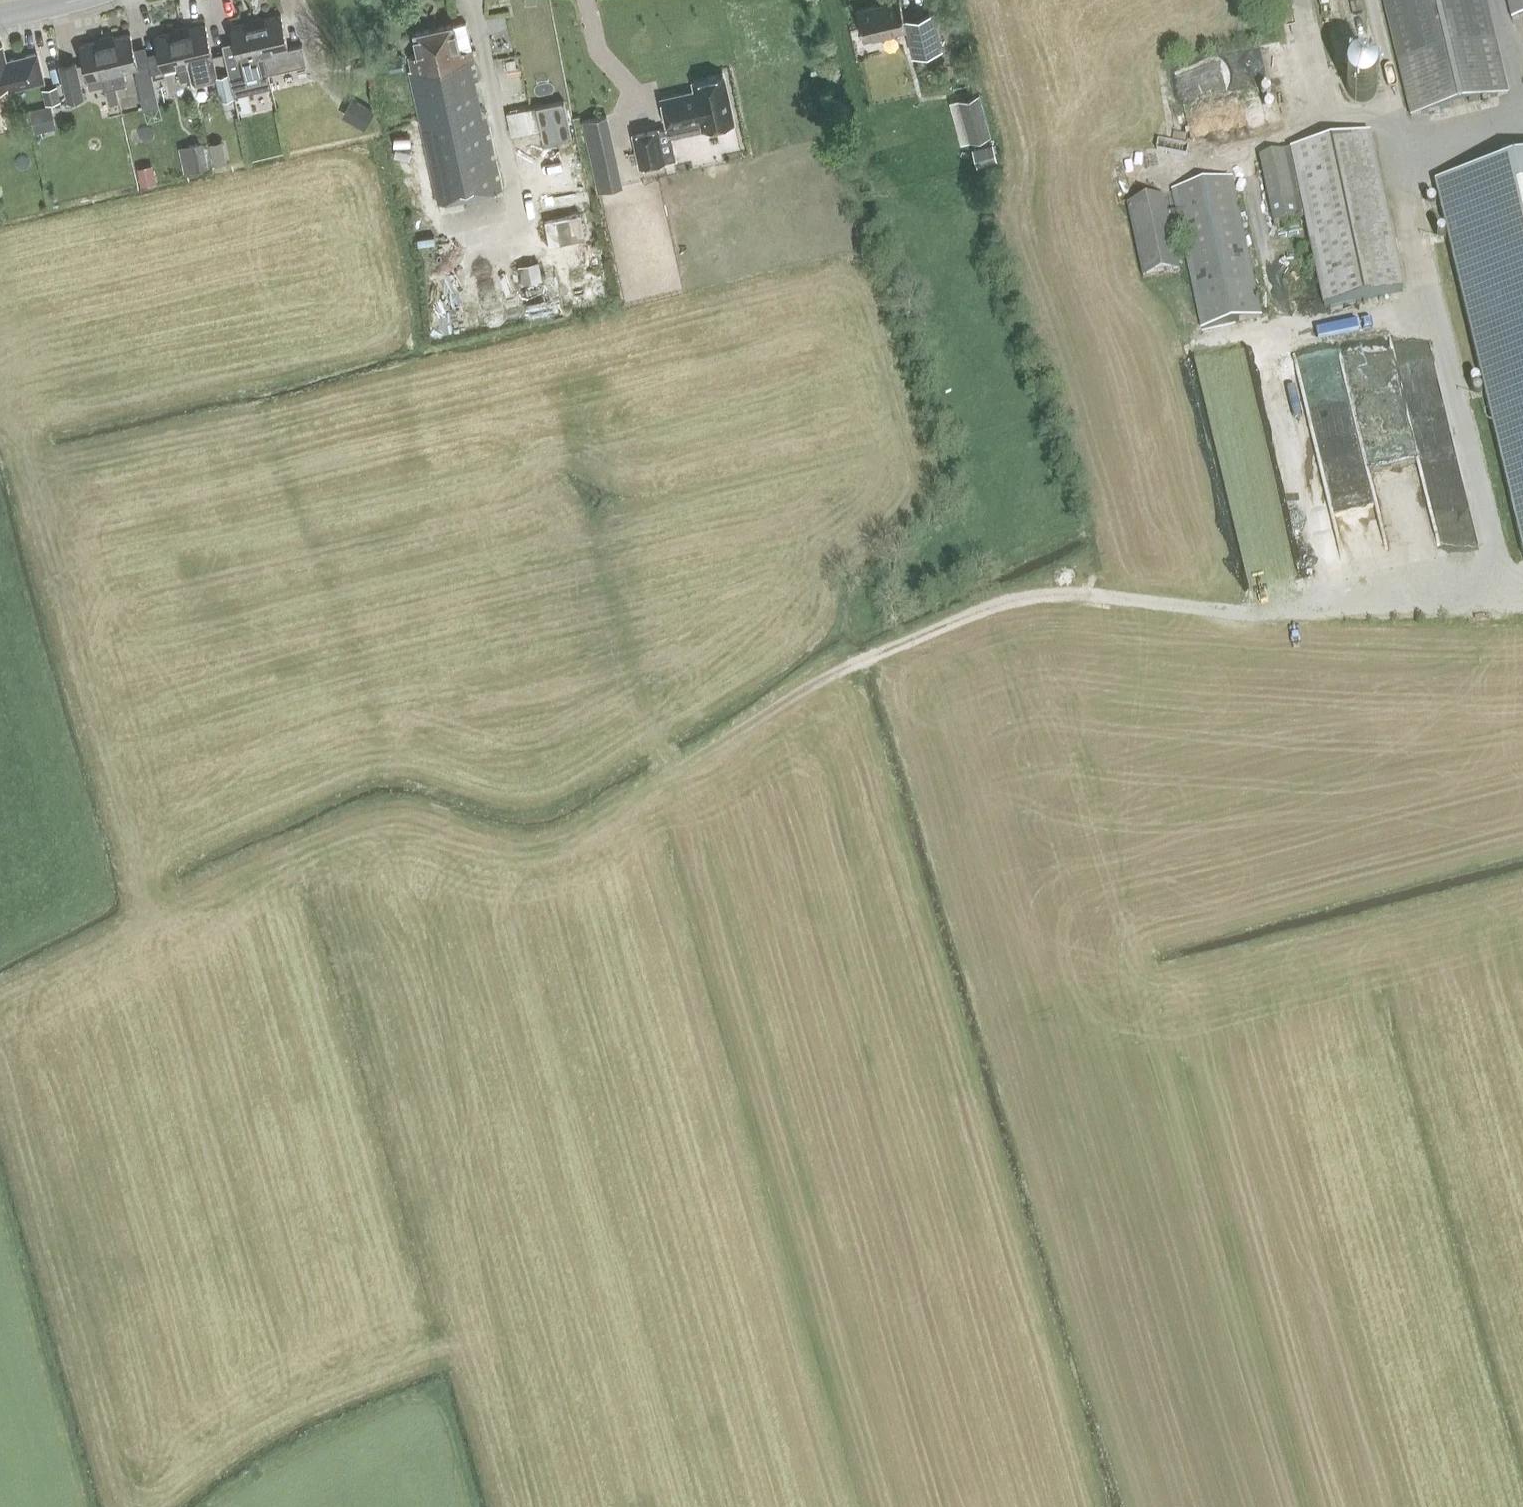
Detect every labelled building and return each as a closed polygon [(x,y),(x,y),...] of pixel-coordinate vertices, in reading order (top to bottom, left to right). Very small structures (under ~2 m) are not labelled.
[(918,17),(904,20),(899,0),(895,0),(856,9),(863,39),(905,29),(912,56),(942,49),(934,13),(918,17)] [(1410,116),(1508,93),(1486,0),(1382,0),(1410,116)] [(1522,14),(1522,0),(1507,0),(1511,17),(1522,14)] [(266,68),(266,69),(267,73),(306,64),(302,46),(288,49),(280,15),(261,19),(260,17),(254,18),(266,68)] [(266,68),(254,18),(249,20),(250,22),(230,27),(233,41),(222,44),(229,77),(266,68)] [(438,201),(501,188),(470,48),(459,50),(454,23),(413,32),(417,54),(408,56),(411,69),(409,70),(438,201)] [(192,83),(217,77),(205,24),(185,29),(184,27),(179,28),(191,78),(192,83)] [(191,78),(179,28),(173,29),(174,32),(154,36),(162,70),(177,67),(180,80),(191,78)] [(109,36),(104,37),(116,87),(126,84),(123,71),(133,68),(143,109),(158,105),(149,64),(137,67),(130,33),(110,38),(109,36)] [(119,101),(116,87),(104,37),(98,38),(99,40),(79,45),(89,88),(104,84),(108,103),(119,101)] [(7,84),(9,89),(44,80),(37,53),(6,61),(2,44),(0,45),(0,86),(7,84)] [(403,69),(401,57),(387,60),(389,71),(403,69)] [(84,97),(75,61),(58,65),(67,101),(84,97)] [(367,75),(365,64),(353,67),(355,77),(367,75)] [(1347,79),(1345,86),(1347,93),(1351,99),(1358,102),(1365,102),(1371,99),(1375,93),(1377,86),(1375,79),(1371,74),(1365,71),(1358,71),(1351,74),(1347,79)] [(703,129),(732,123),(722,76),(693,82),(695,92),(660,100),(666,128),(702,121),(703,129)] [(60,100),(57,85),(42,89),(46,104),(60,100)] [(991,136),(979,94),(949,102),(960,144),(991,136)] [(375,112),(351,98),(341,116),(364,130),(375,112)] [(566,100),(509,110),(513,136),(542,130),(544,141),(573,136),(566,100)] [(29,112),(29,113),(34,133),(56,128),(51,107),(29,112)] [(666,162),(658,128),(631,134),(638,168),(666,162)] [(1404,290),(1371,133),(1259,157),(1273,225),(1304,219),(1323,307),(1404,290)] [(211,163),(229,159),(224,139),(207,142),(211,163)] [(187,146),(193,171),(208,168),(203,142),(197,144),(187,146)] [(997,161),(992,143),(971,149),(976,166),(997,161)] [(615,158),(591,164),(597,192),(617,187),(614,173),(618,172),(615,158)] [(1434,183),(1522,557),(1522,162),(1434,183)] [(136,168),(140,186),(156,183),(152,164),(136,168)] [(1201,328),(1260,315),(1231,177),(1171,190),(1176,211),(1167,213),(1163,196),(1127,204),(1143,277),(1179,270),(1172,237),(1182,235),(1201,328)] [(556,216),(561,241),(585,236),(580,211),(591,208),(587,190),(542,200),(546,218),(556,216)] [(539,260),(522,265),(526,282),(544,277),(539,260)]
